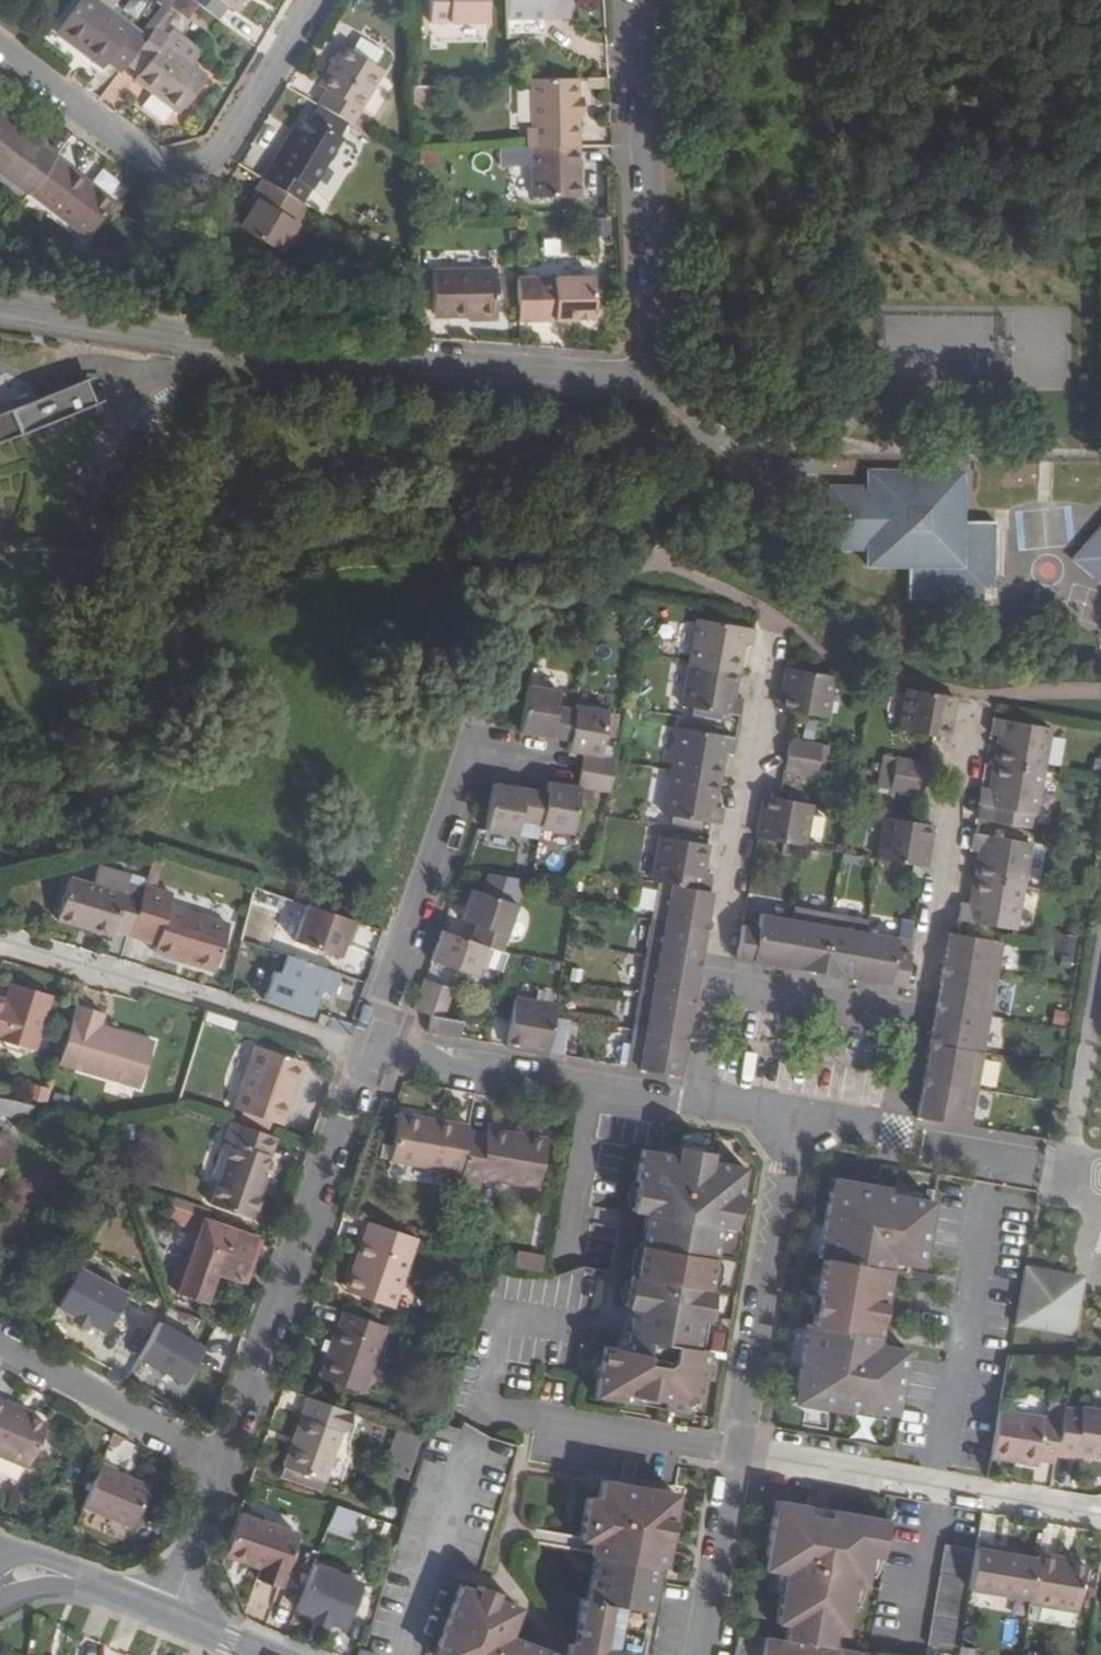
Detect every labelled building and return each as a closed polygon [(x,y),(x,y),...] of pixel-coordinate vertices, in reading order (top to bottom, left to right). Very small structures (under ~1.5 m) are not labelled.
[(55,31),(92,60),(97,53),(106,60),(120,71),(125,64),(134,52),(144,38),(94,0),(79,0),(55,31)] [(216,18),(227,5),(233,10),(240,0),(193,0),(216,18)] [(487,0),(429,0),(429,25),(488,23),(487,0)] [(506,20),(544,19),(570,18),(569,0),(506,0),(506,20)] [(161,43),(166,36),(153,27),(144,38),(134,52),(146,62),(137,74),(133,80),(177,112),(205,75),(161,43)] [(318,84),(326,90),(318,104),(351,124),(384,69),(343,44),(318,84)] [(134,52),(125,64),(137,74),(146,62),(134,52)] [(97,53),(92,60),(101,67),(106,60),(97,53)] [(578,78),(529,79),(532,148),(573,146),(573,129),(579,128),(578,78)] [(412,84),(412,106),(433,106),(432,84),(412,84)] [(306,117),(297,132),(275,168),(269,164),(261,178),(301,203),(340,137),(306,117)] [(0,118),(0,176),(13,186),(26,195),(54,158),(41,149),(0,118)] [(297,132),(291,128),(269,164),(275,168),(297,132)] [(534,199),(582,197),(580,147),(532,148),(534,199)] [(66,172),(68,169),(54,158),(26,195),(82,239),(111,202),(81,179),(79,182),(66,172)] [(240,228),(280,253),(307,206),(301,203),(261,178),(250,196),(256,200),(248,213),(240,228)] [(256,200),(250,196),(241,209),(248,213),(256,200)] [(498,273),(435,273),(436,310),(451,309),(452,315),(470,316),(499,315),(498,273)] [(528,279),(529,321),(553,320),(561,320),(584,319),(584,277),(528,279)] [(99,407),(91,382),(0,411),(0,438),(99,407)] [(990,603),(990,524),(954,524),(954,471),(856,470),(856,487),(820,487),(820,554),(856,555),(856,572),(898,572),(898,602),(990,603)] [(1063,563),(1100,595),(1100,519),(1063,563)] [(752,627),(694,617),(687,661),(735,669),(739,643),(748,644),(752,627)] [(687,661),(679,704),(736,714),(739,696),(730,695),(735,669),(687,661)] [(787,666),(782,665),(775,707),(791,709),(823,715),(831,673),(787,666)] [(519,699),(514,731),(565,740),(572,708),(553,704),(555,690),(524,685),(519,699)] [(905,687),(898,727),(930,732),(944,735),(951,695),(905,687)] [(572,704),(572,708),(565,740),(563,751),(579,754),(577,769),(608,775),(611,760),(596,757),(604,711),(572,704)] [(988,731),(997,733),(992,763),(1040,771),(1048,726),(991,716),(988,731)] [(732,737),(676,727),(668,769),(716,778),(720,754),(729,755),(732,737)] [(818,745),(786,739),(783,755),(816,760),(818,745)] [(816,760),(783,755),(780,770),(813,776),(816,760)] [(925,763),(893,758),(890,773),(922,779),(925,763)] [(987,792),(978,790),(975,807),(1032,817),(1040,771),(992,763),(987,792)] [(545,780),(543,791),(537,824),(536,828),(568,833),(576,786),(605,792),(608,775),(577,769),(573,785),(545,780)] [(668,769),(660,814),(716,824),(720,807),(712,805),(716,778),(668,769)] [(890,773),(887,789),(919,795),(922,779),(890,773)] [(543,791),(489,781),(481,830),(513,835),(516,820),(537,824),(543,791)] [(776,800),(760,797),(753,838),(802,847),(808,806),(776,800)] [(915,823),(883,818),(875,859),(922,867),(929,825),(915,823)] [(968,849),(977,850),(972,878),(1020,887),(1028,842),(971,832),(968,849)] [(705,844),(657,835),(648,881),(653,882),(705,892),(708,873),(700,872),(705,844)] [(108,935),(109,930),(125,934),(139,887),(124,883),(126,875),(95,865),(89,883),(65,876),(52,917),(108,935)] [(483,872),(481,878),(514,889),(518,878),(483,872)] [(143,874),(139,887),(125,934),(151,942),(149,950),(211,969),(228,913),(168,894),(171,882),(143,874)] [(481,878),(476,891),(509,902),(514,889),(481,878)] [(972,878),(968,908),(958,906),(955,923),(1012,932),(1020,887),(972,878)] [(705,892),(653,882),(647,918),(702,928),(708,892),(705,892)] [(456,918),(471,923),(465,938),(482,944),(497,949),(512,903),(509,902),(476,891),(466,887),(456,918)] [(300,904),(287,940),(331,956),(336,942),(338,936),(346,938),(351,921),(300,904)] [(791,908),(789,921),(781,967),(817,974),(828,915),(791,908)] [(865,921),(828,915),(817,974),(855,980),(863,934),(865,921)] [(754,929),(738,926),(732,959),(781,967),(789,921),(756,916),(754,929)] [(702,928),(647,918),(640,956),(695,965),(697,952),(702,928)] [(437,929),(430,948),(426,959),(471,975),(482,944),(465,938),(437,929)] [(896,939),(863,934),(855,980),(901,989),(907,955),(893,953),(896,939)] [(953,935),(947,935),(941,971),(996,981),(1003,945),(953,935)] [(338,936),(336,942),(343,945),(346,938),(338,936)] [(275,972),(265,1001),(314,1018),(323,990),(335,994),(341,975),(287,956),(281,974),(275,972)] [(695,965),(640,956),(634,993),(689,1002),(695,965)] [(941,971),(937,995),(934,1009),(990,1018),(996,981),(941,971)] [(442,985),(426,980),(415,1011),(432,1016),(442,985)] [(20,987),(14,984),(8,1003),(16,1000),(20,987)] [(53,996),(20,987),(16,1000),(8,1003),(0,1000),(0,1043),(3,1044),(7,1051),(26,1057),(35,1053),(53,996)] [(689,1002),(634,993),(628,1030),(682,1039),(689,1002)] [(552,1006),(512,998),(503,1046),(544,1054),(551,1017),(552,1006)] [(105,1016),(78,1007),(60,1065),(141,1090),(156,1046),(101,1028),(105,1016)] [(990,1018),(934,1009),(928,1045),(983,1055),(990,1018)] [(208,1012),(204,1025),(215,1028),(219,1016),(208,1012)] [(465,1022),(432,1016),(430,1034),(462,1040),(465,1022)] [(352,1024),(329,1017),(326,1027),(348,1034),(352,1024)] [(682,1039),(628,1030),(621,1067),(676,1077),(682,1039)] [(983,1055),(928,1045),(922,1081),(977,1091),(983,1055)] [(273,1123),(282,1126),(300,1078),(292,1075),(298,1060),(257,1046),(240,1092),(229,1122),(268,1136),(273,1123)] [(306,1062),(298,1060),(292,1075),(300,1078),(306,1062)] [(922,1081),(915,1118),(971,1128),(977,1091),(922,1081)] [(0,1099),(0,1114),(14,1117),(23,1103),(0,1099)] [(390,1113),(382,1159),(454,1172),(461,1132),(462,1126),(390,1113)] [(213,1141),(220,1143),(197,1204),(241,1220),(256,1179),(252,1178),(259,1157),(262,1158),(268,1140),(219,1122),(213,1141)] [(477,1134),(461,1132),(454,1172),(453,1175),(530,1188),(539,1139),(479,1129),(477,1134)] [(642,1215),(647,1216),(642,1247),(636,1247),(631,1278),(628,1277),(622,1310),(628,1311),(621,1352),(600,1348),(590,1398),(628,1405),(629,1399),(659,1404),(658,1410),(681,1415),(684,1403),(696,1404),(706,1353),(699,1352),(693,1351),(699,1324),(704,1325),(710,1292),(706,1291),(711,1260),(705,1259),(711,1227),(717,1228),(731,1231),(743,1168),(707,1161),(709,1153),(676,1147),(674,1156),(657,1153),(638,1150),(627,1212),(642,1215)] [(814,1258),(821,1259),(815,1291),(810,1325),(803,1324),(791,1394),(801,1397),(800,1406),(848,1415),(849,1408),(893,1415),(904,1348),(875,1344),(882,1303),(889,1261),(919,1266),(930,1200),(886,1192),(887,1185),(838,1178),(836,1190),(826,1188),(814,1258)] [(163,1198),(161,1204),(188,1214),(190,1207),(163,1198)] [(647,1216),(642,1215),(636,1247),(642,1247),(647,1216)] [(206,1282),(211,1268),(234,1275),(239,1259),(258,1266),(263,1250),(237,1240),(240,1234),(198,1218),(179,1271),(206,1282)] [(363,1219),(345,1269),(353,1271),(346,1292),(386,1306),(411,1236),(363,1219)] [(711,1227),(705,1259),(711,1260),(717,1228),(711,1227)] [(545,1258),(517,1253),(515,1266),(543,1271),(545,1258)] [(74,1266),(52,1305),(68,1314),(83,1322),(100,1332),(122,1293),(74,1266)] [(1024,1266),(1014,1327),(1075,1338),(1086,1276),(1024,1266)] [(353,1271),(345,1269),(338,1290),(346,1292),(353,1271)] [(179,1271),(172,1289),(201,1298),(206,1282),(179,1271)] [(314,1377),(357,1392),(380,1326),(337,1310),(314,1377)] [(83,1322),(68,1314),(66,1319),(80,1327),(83,1322)] [(155,1322),(134,1357),(179,1383),(200,1349),(155,1322)] [(704,1325),(699,1324),(693,1351),(699,1352),(704,1325)] [(343,1412),(301,1398),(277,1467),(319,1482),(343,1412)] [(659,1404),(629,1399),(628,1405),(658,1410),(659,1404)] [(0,1401),(0,1457),(28,1467),(44,1421),(0,1406),(2,1402),(0,1401)] [(1057,1423),(1050,1459),(1071,1462),(1072,1457),(1100,1462),(1100,1415),(1077,1411),(1077,1415),(1059,1412),(1057,1423)] [(1057,1423),(996,1412),(987,1459),(1033,1468),(1034,1462),(1049,1465),(1050,1459),(1057,1423)] [(114,1468),(97,1462),(81,1506),(131,1524),(147,1484),(113,1471),(114,1468)] [(277,1467),(274,1475),(315,1490),(319,1482),(277,1467)] [(640,1613),(646,1613),(654,1568),(660,1569),(673,1494),(598,1481),(595,1500),(584,1499),(577,1540),(588,1542),(594,1543),(592,1555),(584,1601),(578,1600),(571,1646),(564,1644),(562,1654),(633,1654),(640,1613)] [(774,1623),(786,1625),(783,1641),(832,1649),(835,1634),(845,1636),(854,1585),(865,1588),(871,1556),(881,1558),(888,1519),(830,1509),(829,1518),(806,1514),(807,1505),(774,1499),(762,1568),(783,1571),(774,1623)] [(354,1510),(334,1502),(326,1523),(347,1530),(354,1510)] [(830,1509),(807,1505),(806,1514),(829,1518),(830,1509)] [(291,1531),(232,1511),(217,1552),(252,1564),(249,1575),(273,1583),(291,1531)] [(588,1542),(586,1555),(592,1555),(594,1543),(588,1542)] [(971,1545),(970,1551),(963,1593),(1024,1604),(1032,1562),(1008,1557),(987,1554),(988,1548),(971,1545)] [(940,1546),(921,1654),(952,1654),(963,1593),(970,1551),(940,1546)] [(1008,1552),(988,1548),(987,1554),(1008,1557),(1008,1552)] [(1033,1556),(1032,1562),(1024,1604),(1023,1608),(1072,1617),(1080,1569),(1050,1564),(1051,1560),(1033,1556)] [(359,1583),(311,1566),(294,1611),(310,1617),(308,1622),(325,1628),(326,1623),(342,1629),(359,1583)] [(474,1586),(472,1593),(491,1600),(493,1593),(474,1586)] [(457,1587),(432,1654),(546,1654),(504,1639),(515,1609),(491,1600),(472,1593),(457,1587)] [(832,1649),(783,1641),(767,1638),(764,1654),(863,1654),(832,1649)]
